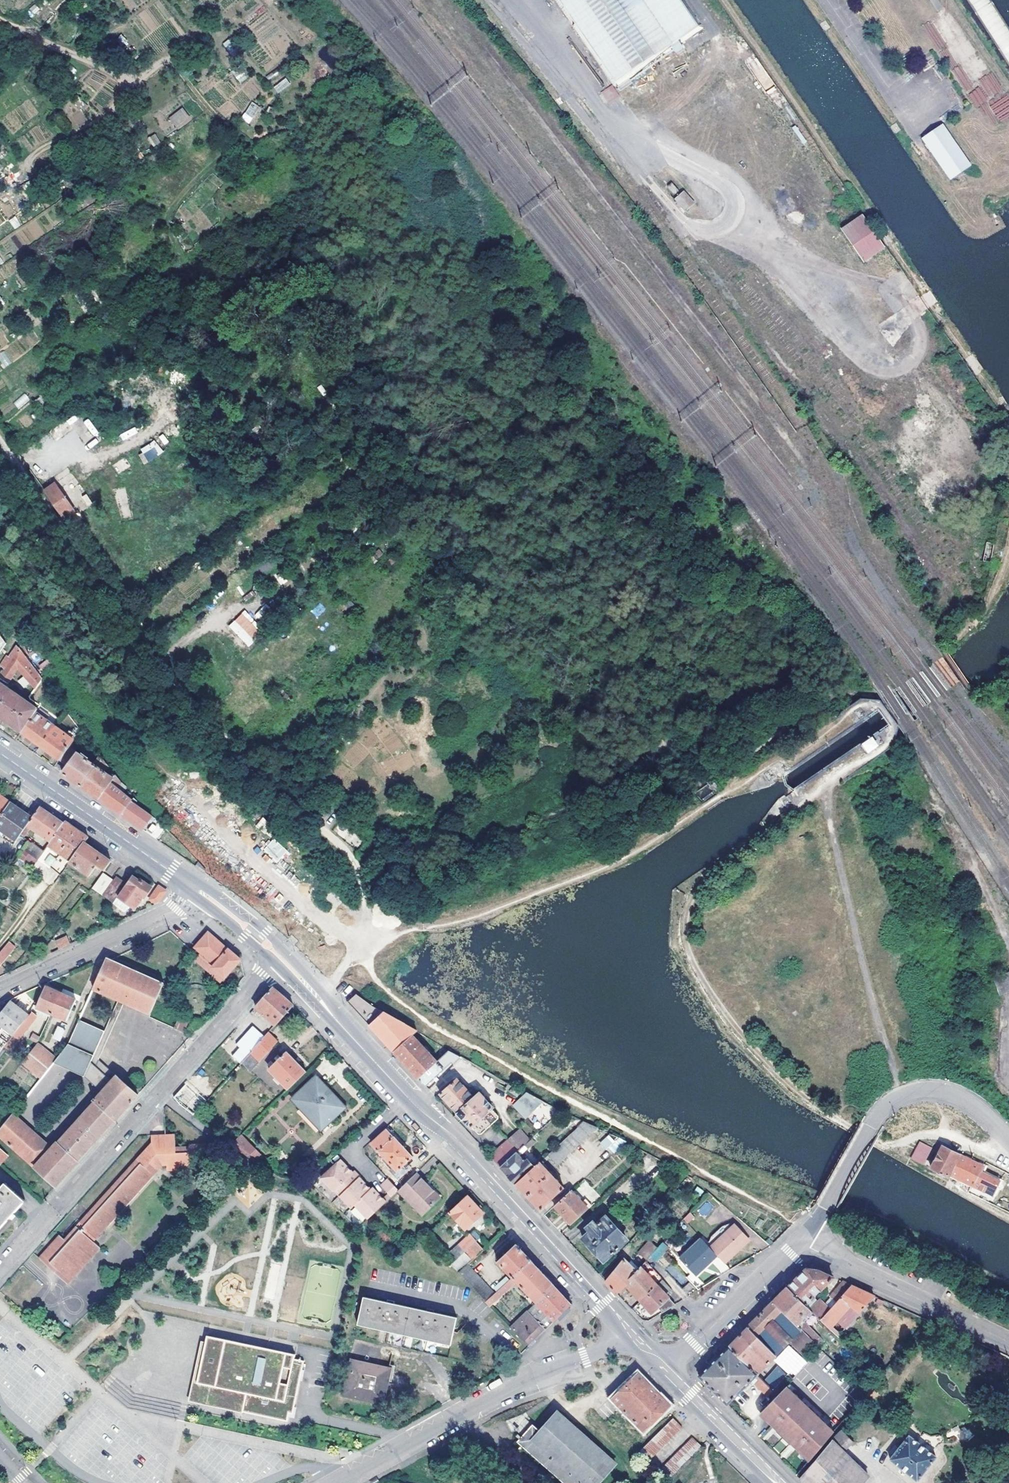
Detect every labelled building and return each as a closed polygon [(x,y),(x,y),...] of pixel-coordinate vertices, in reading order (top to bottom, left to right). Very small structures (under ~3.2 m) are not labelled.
[(619,92),(703,29),(683,0),(557,0),(619,92)] [(229,40),(223,43),(229,53),(235,49),(229,40)] [(956,45),(936,59),(961,95),(976,86),(971,79),(976,75),(956,45)] [(278,93),(291,84),(286,78),(273,87),(278,93)] [(612,85),(599,93),(606,103),(619,95),(612,85)] [(1005,110),(994,93),(978,104),(989,120),(1005,110)] [(241,118),(251,124),(261,107),(252,102),(241,118)] [(168,117),(177,130),(192,120),(183,107),(168,117)] [(945,127),(924,140),(952,182),(972,167),(945,127)] [(153,147),(161,143),(155,133),(148,138),(153,147)] [(684,211),(695,202),(684,190),(673,199),(684,211)] [(865,261),(886,247),(863,213),(842,228),(865,261)] [(14,229),(20,225),(15,216),(9,220),(14,229)] [(13,402),(18,409),(30,400),(25,393),(13,402)] [(138,449),(145,463),(163,454),(156,440),(138,449)] [(45,493),(66,521),(76,513),(56,486),(45,493)] [(991,562),(994,544),(986,542),(983,561),(991,562)] [(260,619),(268,610),(264,606),(255,615),(260,619)] [(262,633),(251,622),(254,619),(245,610),(228,626),(248,647),(262,633)] [(10,654),(14,657),(19,649),(16,646),(10,654)] [(10,662),(5,658),(0,664),(0,665),(5,669),(10,662)] [(19,669),(12,660),(10,662),(5,669),(0,676),(0,679),(4,682),(9,683),(19,669)] [(24,674),(37,689),(44,680),(32,664),(24,674)] [(22,734),(32,718),(37,711),(0,684),(0,718),(22,734)] [(41,746),(51,732),(32,718),(22,734),(30,739),(41,746)] [(60,760),(69,747),(70,745),(51,732),(41,746),(49,752),(60,760)] [(81,786),(95,767),(92,764),(82,757),(84,755),(82,753),(80,755),(69,747),(60,760),(68,766),(63,773),(68,777),(81,786)] [(99,755),(92,764),(95,767),(102,758),(99,755)] [(99,798),(112,780),(103,772),(108,766),(102,758),(95,767),(81,786),(90,792),(94,795),(99,798)] [(133,800),(116,788),(121,782),(115,775),(112,780),(99,798),(111,807),(121,814),(132,801),(133,800)] [(3,798),(0,802),(0,817),(11,802),(3,798)] [(133,822),(143,829),(152,816),(132,801),(121,814),(133,822)] [(11,802),(0,817),(0,822),(18,835),(26,824),(32,817),(23,811),(20,809),(11,802)] [(70,860),(69,862),(88,876),(97,865),(104,871),(111,861),(99,852),(85,842),(89,837),(76,828),(65,821),(64,823),(53,816),(39,807),(32,817),(26,824),(31,827),(31,828),(50,841),(49,843),(70,860)] [(155,823),(148,829),(155,838),(162,832),(155,823)] [(31,827),(26,824),(18,835),(23,840),(31,827)] [(28,843),(41,853),(47,845),(36,837),(28,843)] [(278,863),(288,851),(273,838),(263,850),(278,863)] [(23,848),(29,851),(37,858),(41,853),(28,843),(27,843),(23,848)] [(23,848),(18,855),(24,859),(29,851),(23,848)] [(203,870),(220,863),(208,854),(193,863),(203,870)] [(57,874),(66,864),(60,859),(52,869),(57,874)] [(100,895),(112,881),(101,874),(90,888),(100,895)] [(124,885),(115,897),(120,901),(115,908),(122,913),(128,906),(133,909),(144,895),(145,896),(152,886),(143,878),(139,883),(131,876),(124,885)] [(115,897),(124,885),(115,878),(112,881),(100,895),(111,903),(115,897)] [(166,890),(159,885),(149,898),(156,903),(166,890)] [(220,983),(241,960),(237,957),(237,956),(233,952),(231,952),(229,950),(227,950),(209,933),(195,948),(200,953),(194,960),(220,983)] [(59,949),(70,943),(67,937),(56,942),(59,949)] [(2,949),(8,954),(15,945),(8,940),(2,949)] [(8,954),(2,949),(0,951),(0,965),(8,954)] [(126,1003),(150,1014),(156,1001),(163,984),(111,960),(106,958),(92,988),(120,1001),(126,1003)] [(76,1000),(61,993),(46,987),(37,1007),(41,1009),(40,1011),(50,1016),(51,1014),(67,1020),(76,1000)] [(273,988),(255,1008),(275,1026),(293,1007),(273,988)] [(412,1037),(417,1032),(368,1004),(357,995),(349,1003),(373,1029),(380,1037),(394,1052),(412,1037)] [(11,1001),(0,1015),(0,1024),(13,1034),(29,1015),(11,1001)] [(99,1060),(126,1003),(120,1001),(107,1028),(90,1064),(96,1067),(99,1060)] [(168,1026),(176,1010),(173,1009),(156,1001),(150,1014),(149,1017),(168,1026)] [(38,1016),(32,1012),(14,1035),(20,1039),(23,1034),(38,1016)] [(183,1032),(189,1019),(177,1014),(171,1027),(183,1032)] [(107,1028),(81,1015),(67,1046),(62,1051),(90,1064),(107,1028)] [(194,1034),(203,1024),(196,1020),(187,1029),(194,1034)] [(235,1031),(237,1033),(246,1024),(243,1021),(235,1031)] [(60,1041),(66,1030),(60,1027),(55,1038),(60,1041)] [(254,1048),(264,1036),(258,1031),(247,1043),(254,1048)] [(276,1041),(268,1034),(267,1033),(264,1036),(254,1048),(245,1058),(254,1067),(276,1041)] [(412,1037),(394,1052),(406,1066),(419,1080),(436,1063),(412,1037)] [(55,1057),(38,1043),(33,1049),(27,1056),(23,1062),(40,1076),(55,1057)] [(27,1056),(33,1049),(27,1044),(21,1052),(27,1056)] [(436,1063),(419,1080),(423,1084),(426,1087),(442,1071),(443,1071),(445,1069),(447,1070),(460,1057),(448,1050),(436,1063)] [(84,1077),(90,1064),(62,1051),(53,1062),(84,1077)] [(288,1090),(306,1072),(287,1053),(269,1071),(288,1090)] [(116,1076),(99,1060),(96,1067),(92,1076),(107,1089),(102,1094),(95,1102),(95,1103),(59,1143),(58,1144),(53,1149),(13,1114),(0,1130),(0,1137),(57,1187),(78,1164),(77,1163),(115,1121),(116,1121),(139,1096),(137,1095),(116,1076)] [(84,1077),(102,1094),(107,1089),(92,1076),(96,1067),(90,1064),(84,1077)] [(523,1089),(527,1082),(513,1075),(510,1082),(523,1089)] [(342,1108),(315,1080),(294,1100),(320,1128),(342,1108)] [(492,1108),(479,1093),(474,1098),(457,1081),(440,1096),(466,1124),(471,1129),(472,1128),(478,1134),(482,1135),(498,1120),(497,1115),(492,1109),(492,1108)] [(531,1118),(540,1101),(525,1094),(516,1110),(531,1118)] [(192,1098),(183,1108),(193,1115),(200,1106),(192,1098)] [(573,1131),(583,1122),(576,1119),(569,1127),(573,1131)] [(557,1166),(597,1128),(583,1122),(573,1131),(547,1155),(557,1166)] [(512,1135),(524,1146),(529,1141),(518,1129),(512,1135)] [(394,1138),(387,1131),(373,1144),(384,1157),(379,1162),(388,1171),(393,1166),(396,1169),(398,1171),(413,1157),(395,1137),(394,1138)] [(37,1258),(65,1285),(98,1249),(91,1242),(161,1166),(166,1166),(166,1172),(190,1171),(189,1148),(176,1148),(175,1135),(165,1135),(165,1140),(152,1140),(61,1240),(57,1236),(37,1258)] [(517,1152),(524,1146),(512,1135),(506,1141),(517,1152)] [(615,1153),(627,1142),(611,1135),(601,1145),(606,1150),(609,1147),(615,1153)] [(261,1155),(242,1136),(238,1139),(257,1159),(261,1155)] [(928,1145),(919,1140),(910,1157),(923,1164),(927,1157),(922,1155),(928,1145)] [(945,1149),(932,1170),(947,1179),(948,1177),(960,1158),(945,1149)] [(517,1152),(501,1167),(510,1177),(516,1184),(536,1165),(529,1158),(526,1161),(517,1152)] [(662,1168),(647,1155),(639,1165),(654,1178),(662,1168)] [(974,1193),(982,1180),(984,1177),(981,1176),(984,1172),(960,1158),(948,1177),(974,1193)] [(536,1165),(516,1184),(531,1200),(541,1211),(564,1188),(539,1162),(536,1165)] [(369,1219),(400,1190),(390,1180),(383,1186),(390,1195),(385,1200),(379,1193),(377,1195),(372,1190),(361,1179),(361,1178),(356,1172),(354,1173),(348,1167),(347,1168),(341,1163),(323,1181),(336,1193),(337,1193),(354,1210),(357,1207),(369,1219)] [(400,1174),(398,1171),(396,1169),(391,1174),(395,1178),(400,1174)] [(440,1199),(417,1174),(400,1190),(423,1215),(440,1199)] [(997,1189),(982,1180),(974,1193),(989,1202),(997,1189)] [(26,1201),(6,1183),(0,1190),(0,1229),(5,1223),(26,1201)] [(571,1190),(555,1206),(563,1216),(572,1225),(592,1206),(586,1200),(583,1203),(571,1190)] [(483,1212),(468,1195),(450,1211),(466,1228),(483,1212)] [(704,1217),(714,1208),(707,1201),(697,1211),(704,1217)] [(605,1261),(629,1240),(622,1233),(623,1228),(619,1224),(614,1224),(608,1217),(599,1225),(595,1221),(588,1228),(591,1232),(584,1239),(593,1249),(605,1261)] [(707,1244),(717,1255),(724,1262),(737,1250),(748,1239),(733,1224),(732,1224),(730,1221),(721,1225),(710,1236),(707,1244)] [(468,1264),(482,1251),(477,1245),(478,1242),(471,1234),(446,1258),(459,1273),(468,1264)] [(702,1270),(717,1255),(707,1244),(701,1238),(679,1258),(696,1276),(702,1270)] [(670,1246),(664,1241),(659,1247),(665,1253),(670,1246)] [(499,1261),(513,1277),(531,1260),(519,1246),(517,1243),(499,1261)] [(651,1243),(642,1254),(644,1257),(649,1261),(652,1256),(658,1249),(651,1243)] [(658,1249),(652,1256),(658,1261),(665,1253),(659,1247),(658,1249)] [(647,1261),(649,1261),(644,1257),(634,1269),(637,1273),(642,1268),(647,1261)] [(517,1281),(537,1302),(555,1285),(543,1272),(531,1260),(513,1277),(495,1293),(486,1302),(489,1305),(495,1300),(497,1301),(517,1281)] [(626,1261),(606,1283),(611,1288),(618,1295),(627,1286),(631,1283),(629,1281),(637,1273),(634,1269),(626,1261)] [(665,1281),(647,1261),(642,1268),(659,1286),(665,1281)] [(459,1273),(486,1302),(495,1293),(468,1264),(459,1273)] [(629,1281),(631,1283),(627,1286),(633,1293),(641,1302),(659,1286),(642,1268),(637,1273),(629,1281)] [(821,1272),(806,1268),(788,1287),(813,1313),(819,1319),(830,1309),(820,1300),(818,1302),(814,1297),(834,1277),(821,1272)] [(662,1306),(667,1312),(677,1306),(668,1297),(674,1291),(665,1281),(659,1286),(641,1302),(653,1314),(662,1306)] [(852,1286),(844,1282),(834,1293),(840,1299),(852,1286)] [(776,1291),(769,1299),(773,1302),(799,1329),(802,1329),(814,1343),(820,1338),(804,1321),(813,1313),(788,1287),(784,1283),(777,1291),(776,1291)] [(560,1291),(555,1285),(537,1302),(555,1320),(572,1303),(564,1295),(560,1291)] [(829,1329),(843,1313),(851,1321),(875,1296),(852,1286),(840,1299),(830,1309),(819,1319),(829,1329)] [(451,1347),(457,1318),(364,1298),(357,1325),(451,1347)] [(805,1356),(815,1344),(814,1343),(802,1329),(799,1329),(773,1302),(752,1323),(748,1327),(776,1355),(787,1344),(790,1341),(798,1349),(805,1356)] [(528,1346),(546,1329),(528,1311),(511,1328),(528,1346)] [(929,1320),(915,1314),(913,1320),(924,1326),(929,1320)] [(776,1355),(748,1327),(743,1332),(739,1336),(729,1346),(758,1374),(776,1355)] [(295,1355),(209,1336),(207,1342),(198,1382),(210,1385),(209,1391),(208,1397),(244,1405),(243,1411),(287,1421),(289,1413),(293,1414),(305,1362),(295,1360),(295,1355)] [(815,1344),(825,1353),(830,1348),(820,1338),(814,1343),(815,1344)] [(209,1391),(210,1385),(198,1382),(207,1342),(203,1341),(190,1399),(243,1411),(244,1405),(208,1397),(209,1391)] [(795,1353),(798,1349),(790,1341),(787,1344),(795,1353)] [(715,1360),(699,1376),(728,1405),(733,1400),(735,1401),(739,1397),(737,1396),(752,1380),(758,1374),(729,1346),(715,1360)] [(822,1368),(830,1359),(822,1352),(814,1360),(822,1368)] [(805,1356),(788,1374),(793,1379),(809,1361),(805,1356)] [(385,1406),(391,1382),(388,1381),(391,1368),(351,1359),(342,1397),(385,1406)] [(774,1389),(788,1374),(779,1366),(765,1381),(774,1389)] [(645,1378),(639,1371),(620,1389),(607,1402),(618,1413),(616,1415),(622,1422),(628,1416),(644,1432),(672,1406),(669,1402),(656,1389),(645,1378)] [(771,1393),(774,1389),(765,1381),(758,1374),(752,1380),(767,1396),(771,1393)] [(786,1386),(793,1379),(788,1374),(774,1389),(771,1393),(776,1398),(786,1386)] [(866,1393),(871,1387),(867,1383),(861,1388),(866,1393)] [(834,1432),(786,1386),(776,1398),(769,1405),(776,1411),(768,1420),(793,1442),(789,1446),(795,1451),(798,1447),(811,1459),(826,1441),(834,1432)] [(614,1417),(605,1408),(599,1413),(613,1426),(617,1422),(613,1418),(614,1417)] [(615,1463),(558,1412),(541,1431),(533,1424),(517,1442),(564,1482),(598,1482),(615,1463)] [(682,1426),(674,1418),(668,1423),(677,1432),(682,1426)] [(671,1438),(677,1432),(668,1423),(662,1429),(671,1438)] [(666,1443),(671,1438),(662,1429),(657,1433),(666,1443)] [(842,1431),(832,1441),(845,1453),(854,1443),(842,1431)] [(661,1448),(666,1443),(657,1433),(652,1439),(661,1448)] [(917,1481),(936,1458),(910,1436),(900,1448),(896,1445),(891,1452),(894,1455),(890,1460),(917,1481)] [(693,1437),(687,1443),(697,1452),(702,1446),(693,1437)] [(656,1454),(661,1448),(652,1439),(647,1444),(656,1454)] [(805,1482),(864,1482),(869,1476),(845,1453),(832,1441),(801,1479),(805,1482)] [(687,1443),(682,1448),(691,1457),(697,1452),(687,1443)] [(649,1460),(656,1454),(647,1444),(640,1451),(649,1460)] [(682,1448),(677,1453),(686,1463),(691,1457),(682,1448)] [(677,1453),(672,1459),(681,1468),(686,1463),(677,1453)] [(667,1464),(676,1473),(681,1468),(672,1459),(667,1464)] [(676,1473),(667,1464),(660,1470),(670,1479),(676,1473)]
